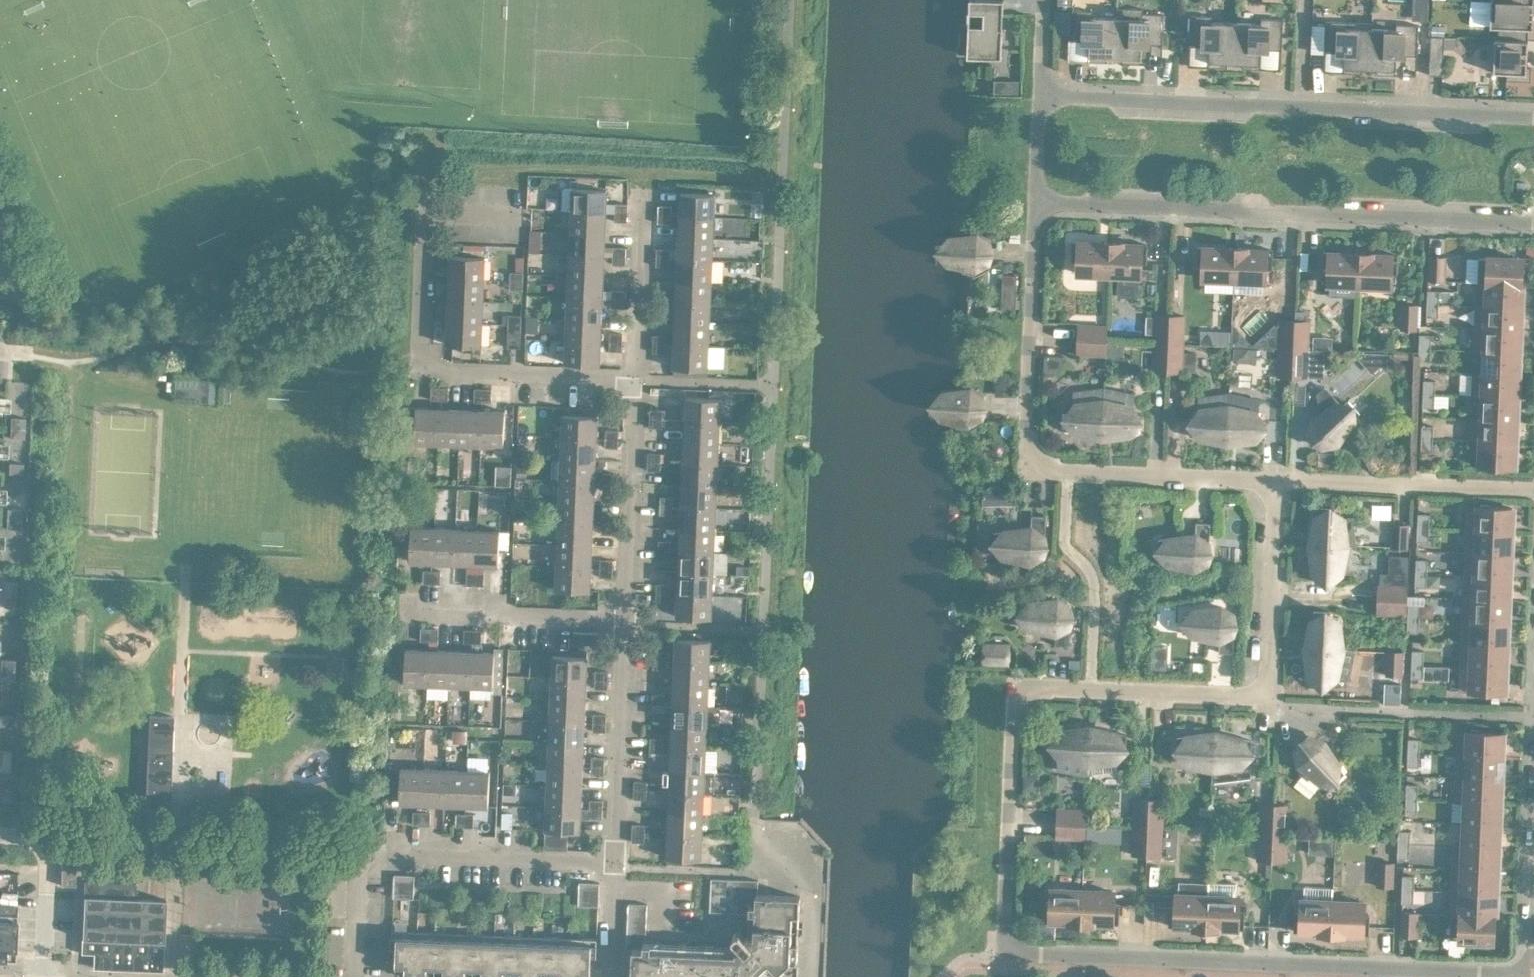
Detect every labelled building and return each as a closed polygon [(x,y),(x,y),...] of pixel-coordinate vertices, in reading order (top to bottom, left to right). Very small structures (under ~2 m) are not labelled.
[(973,57),(1002,58),(1003,27),(999,27),(1000,14),(1004,14),(1004,0),(970,0),(967,56),(973,57)] [(1059,9),(1060,9),(1071,10),(1073,10),(1073,0),(1059,0),(1059,9)] [(1498,39),(1528,40),(1529,28),(1533,28),(1533,12),(1529,12),(1529,3),(1533,3),(1533,5),(1533,6),(1533,4),(1533,2),(1491,1),(1490,27),(1499,27),(1498,39)] [(1108,57),(1115,58),(1117,18),(1093,16),(1093,11),(1073,10),(1071,10),(1070,41),(1090,42),(1089,61),(1108,62),(1108,57)] [(1117,18),(1115,58),(1123,58),(1123,63),(1141,64),(1142,44),(1163,45),(1164,14),(1142,13),(1142,19),(1117,18)] [(1228,62),(1235,63),(1237,23),(1212,22),(1212,16),(1190,15),(1189,46),(1210,47),(1209,67),(1227,67),(1228,62)] [(1237,23),(1235,63),(1242,63),(1242,68),(1261,69),(1261,49),(1282,50),(1283,19),(1261,18),(1261,24),(1237,23)] [(1363,68),(1370,69),(1372,28),(1372,23),(1325,21),(1324,52),(1345,53),(1344,72),(1363,73),(1363,68)] [(1372,28),(1370,69),(1377,69),(1377,74),(1396,74),(1397,55),(1417,56),(1419,24),(1397,24),(1396,29),(1372,28)] [(1432,26),(1432,34),(1444,35),(1444,26),(1432,26)] [(1429,75),(1443,75),(1444,49),(1444,37),(1431,36),(1429,75)] [(1444,37),(1444,49),(1456,49),(1456,37),(1444,37)] [(1528,40),(1498,39),(1495,39),(1494,72),(1507,72),(1507,80),(1531,81),(1531,67),(1527,67),(1527,61),(1520,60),(1521,53),(1528,53),(1528,40)] [(573,187),(572,210),(606,212),(607,189),(573,187)] [(681,192),(680,215),(714,216),(715,193),(681,192)] [(615,203),(615,212),(627,212),(628,204),(615,203)] [(658,205),(658,214),(671,214),(671,206),(658,205)] [(572,210),(571,232),(605,233),(606,212),(572,210)] [(627,212),(615,212),(614,221),(627,221),(627,212)] [(671,214),(658,214),(658,222),(671,223),(671,214)] [(680,215),(679,236),(713,238),(714,216),(680,215)] [(571,232),(570,253),(604,255),(605,233),(571,232)] [(947,260),(964,264),(976,267),(991,259),(991,242),(978,233),(964,234),(948,236),(947,260)] [(679,236),(678,258),(712,259),(713,238),(679,236)] [(1079,274),(1109,275),(1110,243),(1098,242),(1098,243),(1073,241),(1072,260),(1080,260),(1079,274)] [(464,243),(464,255),(484,256),(484,244),(464,243)] [(1110,243),(1109,275),(1118,275),(1117,296),(1138,297),(1139,276),(1139,263),(1147,263),(1148,245),(1123,244),(1123,243),(1110,243)] [(613,246),(613,255),(626,256),(626,247),(613,246)] [(1205,279),(1234,280),(1235,248),(1223,247),(1223,248),(1198,247),(1197,265),(1205,266),(1205,279)] [(657,248),(656,257),(669,258),(670,249),(657,248)] [(1235,248),(1234,280),(1264,282),(1264,268),(1272,268),(1273,250),(1248,249),(1248,248),(1235,248)] [(1329,285),(1359,285),(1361,253),(1348,253),(1323,252),(1322,271),(1330,271),(1329,285)] [(570,253),(569,275),(603,276),(604,255),(570,253)] [(1361,253),(1359,285),(1389,286),(1389,274),(1397,274),(1398,255),(1373,254),(1361,253)] [(451,255),(450,278),(484,279),(485,256),(484,256),(464,255),(451,255)] [(626,256),(613,255),(612,264),(625,264),(626,256)] [(1431,256),(1430,280),(1444,281),(1445,257),(1431,256)] [(669,258),(656,257),(656,266),(669,266),(669,258)] [(1478,283),(1486,283),(1486,282),(1522,284),(1523,260),(1521,260),(1518,257),(1513,257),(1510,259),(1505,259),(1479,259),(1479,268),(1478,283)] [(678,258),(677,280),(711,281),(712,259),(678,258)] [(510,271),(510,280),(523,281),(523,272),(510,271)] [(1002,274),(1001,310),(1016,310),(1017,275),(1002,274)] [(569,275),(568,297),(602,298),(603,276),(569,275)] [(450,278),(449,299),(483,301),(484,279),(450,278)] [(523,281),(510,280),(510,289),(523,289),(523,281)] [(677,280),(676,301),(710,303),(711,281),(677,280)] [(1486,282),(1486,283),(1485,304),(1485,305),(1521,307),(1521,304),(1524,301),(1524,296),(1522,293),(1522,284),(1486,282)] [(611,290),(611,298),(624,299),(624,290),(611,290)] [(1428,290),(1427,303),(1438,303),(1439,290),(1428,290)] [(1442,290),(1442,301),(1453,301),(1454,290),(1442,290)] [(655,292),(655,300),(667,301),(668,292),(655,292)] [(568,297),(567,318),(602,320),(602,298),(568,297)] [(624,299),(611,298),(611,307),(624,308),(624,299)] [(449,299),(448,321),(482,322),(483,301),(449,299)] [(667,301),(655,300),(654,309),(667,309),(667,301)] [(676,301),(675,323),(709,324),(710,303),(676,301)] [(1427,303),(1427,316),(1438,317),(1438,303),(1427,303)] [(1477,304),(1476,327),(1520,329),(1520,327),(1523,323),(1523,319),(1521,315),(1521,307),(1485,305),(1485,304),(1477,304)] [(1402,329),(1416,329),(1417,305),(1402,305),(1402,329)] [(1296,310),(1295,320),(1309,321),(1310,311),(1296,310)] [(1156,314),(1155,342),(1169,343),(1170,315),(1156,314)] [(509,315),(508,323),(521,324),(522,315),(509,315)] [(1170,315),(1169,343),(1183,344),(1184,315),(1170,315)] [(567,318),(566,340),(601,341),(602,320),(567,318)] [(1281,325),(1280,348),(1294,348),(1295,320),(1281,319),(1281,325)] [(1295,320),(1294,348),(1308,349),(1309,321),(1295,320)] [(482,322),(448,321),(447,344),(481,345),(482,322)] [(521,324),(508,323),(508,332),(521,333),(521,324)] [(675,323),(674,344),(708,346),(709,324),(675,323)] [(1078,325),(1078,339),(1106,340),(1107,326),(1078,325)] [(1476,351),(1483,352),(1483,351),(1519,352),(1519,349),(1522,346),(1522,341),(1520,338),(1520,329),(1476,327),(1476,351)] [(508,332),(507,347),(512,347),(520,348),(521,333),(508,332)] [(610,333),(609,342),(622,342),(622,334),(610,333)] [(1420,334),(1419,348),(1431,348),(1431,334),(1420,334)] [(653,335),(653,343),(666,344),(666,335),(653,335)] [(1314,336),(1313,349),(1332,350),(1332,337),(1314,336)] [(1106,340),(1078,339),(1077,353),(1106,355),(1106,340)] [(601,341),(566,340),(565,363),(600,364),(601,341)] [(1106,340),(1106,355),(1115,355),(1115,341),(1106,340)] [(622,342),(609,342),(609,350),(622,351),(622,342)] [(1153,371),(1168,371),(1169,343),(1155,342),(1153,371)] [(666,344),(653,343),(652,352),(665,353),(666,344)] [(1169,343),(1168,371),(1182,372),(1183,344),(1169,343)] [(708,346),(674,344),(673,367),(707,368),(708,346)] [(1278,376),(1292,377),(1294,348),(1280,348),(1278,376)] [(1294,348),(1292,377),(1307,377),(1308,349),(1294,348)] [(1431,348),(1419,348),(1419,361),(1430,361),(1431,348)] [(1483,351),(1483,352),(1482,373),(1518,375),(1518,372),(1521,369),(1521,364),(1519,361),(1519,352),(1483,351)] [(1357,357),(1372,374),(1381,365),(1394,353),(1363,352),(1357,357)] [(1394,353),(1381,365),(1386,371),(1399,359),(1394,353)] [(1473,397),(1481,397),(1481,396),(1517,398),(1517,395),(1520,392),(1520,387),(1518,384),(1518,375),(1482,373),(1475,372),(1473,397)] [(1424,380),(1423,393),(1435,394),(1435,381),(1424,380)] [(431,399),(439,399),(440,387),(431,386),(431,399)] [(440,387),(439,399),(448,400),(449,387),(440,387)] [(985,396),(971,387),(941,391),(940,415),(970,421),(984,414),(985,396)] [(474,401),(483,401),(483,388),(475,388),(474,401)] [(483,388),(483,401),(491,402),(492,389),(483,388)] [(1090,434),(1102,437),(1104,388),(1074,392),(1074,404),(1074,411),(1066,413),(1065,429),(1090,434)] [(1104,388),(1102,437),(1115,435),(1139,432),(1140,416),(1133,414),(1133,406),(1134,394),(1104,388)] [(1215,440),(1227,442),(1228,406),(1229,406),(1229,394),(1228,393),(1199,397),(1199,409),(1198,416),(1198,417),(1191,418),(1190,434),(1215,439),(1215,440)] [(1435,394),(1423,393),(1423,407),(1434,407),(1435,394)] [(1450,396),(1449,404),(1458,404),(1458,396),(1450,396)] [(1481,396),(1481,397),(1480,419),(1516,420),(1516,418),(1519,415),(1519,410),(1516,407),(1517,398),(1481,396)] [(686,397),(685,419),(719,421),(720,398),(686,397)] [(1342,406),(1339,402),(1314,418),(1309,434),(1321,446),(1336,443),(1344,433),(1360,413),(1349,401),(1342,406)] [(1228,406),(1227,442),(1240,441),(1239,440),(1265,437),(1265,421),(1258,420),(1258,419),(1258,412),(1229,406),(1228,406)] [(415,442),(438,443),(439,408),(416,407),(415,442)] [(438,443),(459,443),(461,409),(439,408),(438,443)] [(459,443),(481,444),(482,410),(461,409),(459,443)] [(650,409),(649,418),(662,418),(663,410),(650,409)] [(482,410),(481,444),(504,445),(505,411),(482,410)] [(563,414),(562,436),(597,438),(598,415),(563,414)] [(11,417),(11,427),(25,428),(25,418),(11,417)] [(662,418),(649,418),(649,427),(662,427),(662,418)] [(1471,442),(1479,443),(1480,442),(1515,443),(1515,440),(1518,437),(1518,433),(1516,429),(1516,420),(1480,419),(1473,418),(1471,442)] [(685,419),(684,441),(718,443),(719,421),(685,419)] [(1422,426),(1421,439),(1433,439),(1433,426),(1422,426)] [(25,428),(11,427),(10,437),(25,438),(25,428)] [(606,429),(605,438),(618,439),(618,430),(606,429)] [(562,436),(561,458),(596,459),(597,438),(562,436)] [(618,439),(605,438),(605,447),(618,447),(618,439)] [(1433,439),(1421,439),(1421,452),(1432,453),(1433,439)] [(684,441),(683,463),(717,464),(718,443),(684,441)] [(1480,442),(1479,443),(1478,465),(1481,466),(1482,468),(1492,468),(1492,466),(1514,467),(1514,463),(1517,460),(1517,455),(1515,452),(1515,443),(1480,442)] [(648,453),(648,461),(661,462),(661,453),(648,453)] [(561,458),(561,479),(595,481),(596,459),(561,458)] [(661,462),(648,461),(647,470),(660,470),(661,462)] [(9,473),(23,473),(24,463),(9,463),(9,473)] [(683,463),(682,484),(717,486),(717,464),(683,463)] [(496,466),(496,485),(511,486),(511,478),(511,466),(496,466)] [(516,467),(516,476),(526,477),(527,467),(516,467)] [(604,473),(603,481),(616,482),(617,473),(604,473)] [(561,479),(560,501),(594,503),(595,481),(561,479)] [(616,482),(603,481),(603,490),(616,491),(616,482)] [(682,484),(681,506),(716,508),(717,486),(682,484)] [(660,496),(660,505),(673,506),(673,497),(660,496)] [(560,501),(559,523),(593,524),(594,503),(560,501)] [(1135,519),(1146,518),(1144,502),(1133,503),(1135,519)] [(1469,506),(1468,529),(1511,531),(1512,523),(1514,520),(1515,515),(1512,512),(1512,508),(1490,507),(1490,505),(1480,504),(1480,506),(1469,506)] [(673,506),(660,505),(660,514),(672,514),(673,506)] [(681,506),(680,528),(715,530),(716,508),(681,506)] [(1313,531),(1310,544),(1347,546),(1347,545),(1357,545),(1353,517),(1343,518),(1343,516),(1336,515),(1334,508),(1318,507),(1313,532),(1313,531)] [(7,508),(7,518),(21,519),(22,509),(7,508)] [(1418,513),(1417,527),(1429,528),(1430,514),(1418,513)] [(1001,550),(1001,555),(1031,561),(1045,553),(1046,515),(1032,515),(1031,527),(1015,529),(1015,530),(995,532),(994,548),(1001,550)] [(602,516),(602,525),(614,525),(615,516),(602,516)] [(21,519),(7,518),(6,529),(21,529),(21,519)] [(1166,557),(1166,558),(1166,562),(1195,568),(1209,561),(1211,522),(1196,522),(1195,534),(1179,536),(1179,537),(1159,539),(1158,555),(1166,557)] [(559,523),(558,544),(592,546),(593,524),(559,523)] [(1392,547),(1407,548),(1408,524),(1393,524),(1392,547)] [(614,525),(602,525),(601,533),(614,534),(614,525)] [(410,561),(433,562),(434,527),(411,526),(410,561)] [(433,562),(454,562),(456,528),(434,527),(433,562)] [(1429,528),(1417,527),(1417,541),(1428,542),(1429,528)] [(467,563),(476,563),(477,529),(456,528),(454,562),(467,563)] [(680,528),(680,550),(714,551),(715,530),(680,528)] [(477,529),(476,563),(499,564),(500,530),(477,529)] [(1468,529),(1467,552),(1510,554),(1511,545),(1513,542),(1514,538),(1511,534),(1511,531),(1468,529)] [(658,540),(658,549),(671,549),(671,541),(658,540)] [(558,544),(557,566),(591,567),(592,546),(558,544)] [(1347,546),(1310,544),(1312,557),(1315,582),(1331,582),(1333,575),(1340,575),(1347,546)] [(671,549),(658,549),(658,558),(671,558),(671,549)] [(680,550),(679,571),(713,573),(714,551),(680,550)] [(1467,552),(1466,575),(1509,577),(1510,568),(1512,565),(1513,560),(1510,557),(1510,554),(1467,552)] [(600,559),(600,568),(612,568),(613,560),(600,559)] [(1416,559),(1416,573),(1427,573),(1428,559),(1416,559)] [(467,563),(467,572),(475,572),(476,563),(467,563)] [(591,567),(557,566),(556,589),(590,590),(591,567)] [(737,566),(737,575),(749,575),(749,567),(737,566)] [(612,568),(600,568),(599,577),(612,577),(612,568)] [(423,583),(432,583),(432,570),(424,570),(423,583)] [(432,570),(432,583),(440,583),(441,571),(432,570)] [(679,571),(678,593),(712,594),(713,573),(679,571)] [(466,585),(475,585),(475,572),(467,572),(466,585)] [(475,572),(475,585),(484,585),(484,572),(475,572)] [(1427,573),(1416,573),(1415,587),(1426,587),(1427,574),(1427,573)] [(1427,574),(1426,587),(1433,587),(1440,581),(1440,575),(1427,574)] [(1466,575),(1465,598),(1508,599),(1509,591),(1511,588),(1512,583),(1509,580),(1509,577),(1466,575)] [(5,606),(16,607),(17,582),(5,581),(5,606)] [(657,584),(656,592),(669,593),(669,584),(657,584)] [(1378,584),(1378,599),(1406,600),(1407,586),(1378,584)] [(669,593),(656,592),(656,601),(669,601),(669,593)] [(712,594),(678,593),(677,616),(711,617),(712,594)] [(1465,598),(1464,620),(1508,622),(1508,614),(1510,611),(1511,606),(1508,603),(1508,599),(1465,598)] [(1040,629),(1055,633),(1055,645),(1070,646),(1071,608),(1058,599),(1028,603),(1028,607),(1020,608),(1020,624),(1040,629)] [(1406,600),(1378,599),(1377,613),(1406,614),(1406,600)] [(1408,604),(1407,618),(1419,619),(1420,605),(1408,604)] [(1421,605),(1421,617),(1433,617),(1433,605),(1424,605),(1421,605)] [(1203,636),(1219,640),(1218,652),(1233,653),(1235,615),(1222,606),(1192,610),(1192,615),(1184,615),(1183,632),(1203,636)] [(1308,635),(1306,648),(1342,649),(1339,619),(1331,619),(1330,611),(1314,611),(1309,635),(1308,635)] [(1419,619),(1407,618),(1407,632),(1418,633),(1419,619)] [(1464,620),(1463,643),(1507,645),(1507,636),(1509,633),(1510,629),(1507,625),(1508,622),(1464,620)] [(421,640),(429,641),(430,628),(421,627),(421,640)] [(430,628),(429,641),(438,641),(438,628),(430,628)] [(464,642),(473,642),(473,629),(464,629),(464,642)] [(473,629),(473,642),(481,642),(482,629),(473,629)] [(573,643),(598,644),(598,632),(573,631),(573,643)] [(676,638),(675,661),(709,662),(710,639),(676,638)] [(429,641),(429,649),(438,650),(438,641),(429,641)] [(1463,643),(1462,666),(1506,668),(1506,659),(1508,656),(1509,651),(1506,648),(1507,645),(1463,643)] [(996,644),(996,652),(986,652),(985,662),(1010,663),(1010,645),(996,644)] [(493,686),(493,693),(502,693),(504,648),(504,647),(499,646),(495,646),(495,652),(493,686)] [(1342,649),(1306,648),(1307,660),(1308,660),(1310,685),(1327,686),(1328,678),(1329,678),(1336,679),(1342,649)] [(405,683),(427,684),(429,649),(406,649),(405,683)] [(427,684),(449,684),(450,650),(438,650),(429,649),(427,684)] [(449,684),(471,685),(472,651),(450,650),(449,684)] [(1412,650),(1411,664),(1423,664),(1424,651),(1412,650)] [(472,651),(471,685),(493,686),(495,652),(472,651)] [(654,651),(653,659),(666,660),(667,651),(654,651)] [(1387,675),(1401,676),(1402,652),(1388,651),(1387,675)] [(553,654),(552,677),(586,679),(587,656),(553,654)] [(1,659),(0,669),(15,670),(15,659),(1,659)] [(666,660),(653,659),(653,668),(666,669),(666,660)] [(1069,659),(1069,668),(1080,668),(1080,659),(1069,659)] [(675,661),(674,682),(708,684),(709,662),(675,661)] [(1193,662),(1193,671),(1205,671),(1205,662),(1193,662)] [(1423,664),(1411,664),(1411,678),(1422,678),(1423,664)] [(1506,668),(1462,666),(1461,690),(1472,690),(1472,692),(1482,693),(1482,691),(1504,692),(1505,682),(1507,679),(1508,674),(1505,671),(1506,668)] [(0,669),(0,674),(0,679),(14,680),(15,670),(0,669)] [(595,670),(595,679),(608,679),(608,671),(595,670)] [(552,677),(551,699),(585,700),(586,679),(552,677)] [(608,679),(595,679),(595,688),(607,688),(608,679)] [(674,682),(673,704),(707,705),(708,684),(674,682)] [(727,686),(727,702),(743,702),(744,686),(727,686)] [(652,694),(652,703),(664,703),(665,694),(652,694)] [(551,699),(550,720),(584,722),(585,700),(551,699)] [(664,703),(652,703),(651,711),(664,712),(664,703)] [(673,704),(672,725),(707,727),(707,705),(673,704)] [(593,713),(593,722),(606,723),(606,714),(593,713)] [(12,725),(13,715),(0,715),(0,725),(12,725)] [(149,716),(146,800),(170,802),(174,717),(149,716)] [(550,720),(549,742),(584,743),(584,722),(550,720)] [(606,723),(593,722),(593,731),(606,731),(606,723)] [(672,725),(671,747),(706,749),(707,727),(672,725)] [(1088,763),(1090,727),(1077,728),(1052,732),(1051,748),(1059,749),(1058,769),(1088,775),(1088,774),(1088,763)] [(1102,729),(1090,727),(1088,763),(1088,774),(1117,770),(1118,760),(1118,752),(1126,751),(1127,735),(1102,730),(1102,729)] [(1459,731),(1458,754),(1502,756),(1502,748),(1505,745),(1505,740),(1503,737),(1503,733),(1480,732),(1480,730),(1470,729),(1470,731),(1459,731)] [(454,730),(454,741),(467,741),(467,730),(454,730)] [(1184,762),(1212,768),(1213,769),(1215,732),(1202,733),(1202,734),(1177,737),(1177,753),(1184,755),(1184,762)] [(1213,769),(1212,768),(1211,782),(1250,777),(1251,756),(1252,740),(1227,735),(1227,734),(1215,732),(1213,769)] [(1322,782),(1326,779),(1326,778),(1332,784),(1344,773),(1330,752),(1331,752),(1324,741),(1308,736),(1296,748),(1299,764),(1322,782)] [(650,738),(650,746),(663,747),(663,738),(650,738)] [(1408,738),(1408,752),(1419,753),(1420,739),(1408,738)] [(549,742),(548,763),(583,765),(584,743),(549,742)] [(663,747),(650,746),(649,755),(662,755),(663,747)] [(671,747),(670,769),(705,771),(706,749),(671,747)] [(11,761),(11,751),(0,750),(0,760),(11,761)] [(1419,753),(1408,752),(1407,766),(1419,767),(1419,753)] [(1458,754),(1457,777),(1501,779),(1501,771),(1504,768),(1504,763),(1502,759),(1502,756),(1458,754)] [(592,757),(591,765),(604,766),(605,757),(592,757)] [(0,760),(0,770),(10,771),(11,761),(0,760)] [(548,763),(547,785),(582,786),(583,765),(548,763)] [(604,766),(591,765),(591,774),(604,774),(604,766)] [(389,767),(388,798),(400,798),(401,768),(389,767)] [(399,802),(422,803),(424,769),(401,768),(400,798),(399,802)] [(422,803),(444,804),(445,769),(424,769),(422,803)] [(444,804),(465,804),(467,770),(445,769),(444,804)] [(670,769),(670,791),(704,792),(714,793),(715,771),(705,771),(670,769)] [(467,770),(465,804),(488,805),(490,771),(467,770)] [(1024,774),(1023,790),(1038,790),(1039,775),(1024,774)] [(1456,801),(1464,801),(1464,800),(1500,802),(1500,793),(1503,790),(1503,785),(1501,782),(1501,779),(1457,777),(1456,801)] [(634,781),(634,789),(647,790),(647,781),(634,781)] [(503,783),(502,794),(516,794),(517,784),(503,783)] [(1406,784),(1406,797),(1417,798),(1418,784),(1406,784)] [(547,785),(547,807),(589,808),(590,800),(581,799),(582,786),(547,785)] [(647,790),(634,789),(633,798),(646,799),(647,790)] [(670,791),(669,813),(703,814),(704,792),(670,791)] [(1384,791),(1383,802),(1395,802),(1395,791),(1384,791)] [(1417,798),(1406,797),(1405,811),(1417,811),(1417,798)] [(1135,798),(1134,826),(1148,827),(1149,799),(1135,798)] [(1149,799),(1148,827),(1162,828),(1163,799),(1149,799)] [(590,800),(589,808),(602,809),(603,800),(590,800)] [(1464,800),(1464,801),(1463,823),(1499,825),(1499,816),(1502,813),(1502,808),(1500,805),(1500,802),(1464,800)] [(1260,803),(1259,832),(1273,832),(1274,804),(1260,803)] [(1274,804),(1273,832),(1287,833),(1288,805),(1274,804)] [(589,808),(547,807),(545,848),(567,849),(568,830),(580,831),(580,818),(590,818),(590,817),(589,817),(589,808)] [(602,809),(589,808),(589,817),(590,817),(602,818),(602,809)] [(1057,809),(1057,823),(1085,824),(1086,810),(1057,809)] [(413,824),(421,824),(422,811),(413,811),(413,824)] [(422,811),(421,824),(430,825),(430,812),(422,811)] [(456,826),(464,826),(465,813),(456,813),(456,826)] [(465,813),(464,826),(473,826),(474,814),(465,813)] [(669,813),(668,834),(702,836),(703,814),(669,813)] [(1085,824),(1057,823),(1056,837),(1085,838),(1085,824)] [(1463,823),(1462,845),(1462,846),(1498,847),(1498,839),(1501,836),(1501,831),(1499,828),(1499,825),(1463,823)] [(632,824),(632,833),(645,833),(645,825),(632,824)] [(1133,855),(1147,855),(1148,827),(1134,826),(1133,855)] [(1148,827),(1147,855),(1161,856),(1162,828),(1148,827)] [(1398,830),(1398,844),(1409,844),(1410,831),(1398,830)] [(1258,860),(1272,861),(1273,832),(1259,832),(1258,860)] [(1273,832),(1272,861),(1286,861),(1287,833),(1273,832)] [(645,833),(632,833),(632,841),(644,842),(645,833)] [(702,836),(668,834),(667,857),(701,858),(702,836)] [(1309,836),(1309,854),(1332,855),(1333,837),(1309,836)] [(1409,844),(1398,844),(1397,858),(1409,858),(1409,844)] [(1454,845),(1453,868),(1497,870),(1497,862),(1500,859),(1500,854),(1498,851),(1498,847),(1462,846),(1462,845),(1454,845)] [(1377,886),(1392,886),(1393,863),(1378,862),(1377,886)] [(1453,868),(1452,891),(1496,893),(1496,885),(1499,881),(1499,877),(1497,873),(1497,870),(1453,868)] [(393,897),(414,898),(415,875),(394,874),(393,897)] [(1403,875),(1402,889),(1414,890),(1414,876),(1403,875)] [(755,894),(757,894),(758,880),(711,878),(710,911),(749,913),(749,906),(755,906),(755,894)] [(136,897),(136,882),(84,880),(81,953),(98,953),(98,968),(163,971),(166,899),(136,897)] [(578,905),(599,906),(600,882),(579,881),(578,905)] [(1208,883),(1208,895),(1206,927),(1219,928),(1218,927),(1244,929),(1244,910),(1237,910),(1237,896),(1236,896),(1236,884),(1208,883)] [(1319,932),(1331,933),(1333,900),(1333,888),(1305,887),(1304,899),(1303,899),(1302,912),(1302,913),(1295,912),(1294,931),(1319,932)] [(1069,921),(1081,922),(1083,889),(1053,888),(1052,901),(1052,902),(1045,901),(1044,920),(1055,920),(1069,921)] [(1083,889),(1081,922),(1094,922),(1119,923),(1119,905),(1112,905),(1112,891),(1083,889)] [(1413,902),(1414,890),(1402,889),(1401,903),(1413,904),(1413,902)] [(1452,891),(1451,914),(1495,916),(1495,907),(1498,904),(1498,899),(1496,896),(1496,893),(1452,891)] [(632,949),(631,976),(771,976),(789,960),(797,961),(800,896),(757,894),(755,894),(755,906),(749,906),(749,913),(755,913),(754,935),(748,934),(745,937),(740,931),(736,931),(733,933),(733,937),(739,943),(736,946),(735,952),(714,951),(714,945),(706,944),(705,950),(687,949),(687,943),(679,943),(679,949),(651,948),(652,942),(646,942),(645,948),(632,947),(632,949)] [(1194,927),(1206,927),(1208,895),(1178,894),(1177,906),(1177,907),(1170,907),(1169,925),(1194,926),(1194,927)] [(1333,900),(1331,933),(1344,933),(1369,934),(1369,915),(1362,915),(1362,901),(1333,900)] [(15,958),(17,904),(0,903),(0,957),(15,958)] [(645,948),(646,942),(647,904),(628,903),(626,949),(632,949),(632,947),(645,948)] [(1403,912),(1402,934),(1402,936),(1416,936),(1417,913),(1403,912)] [(1495,916),(1451,914),(1450,929),(1451,929),(1450,938),(1476,939),(1481,939),(1484,942),(1489,942),(1492,940),(1494,940),(1495,916)] [(1038,920),(1037,937),(1054,938),(1055,920),(1044,920),(1038,920)] [(458,976),(493,976),(494,940),(484,939),(484,933),(467,933),(467,939),(445,938),(446,932),(428,931),(428,937),(407,936),(407,930),(392,929),(391,950),(397,950),(395,974),(458,976)] [(493,976),(590,976),(591,959),(596,959),(597,938),(582,938),(581,944),(560,943),(561,937),(543,936),(543,942),(533,942),(522,941),(522,935),(505,934),(505,940),(494,940),(493,976)]
